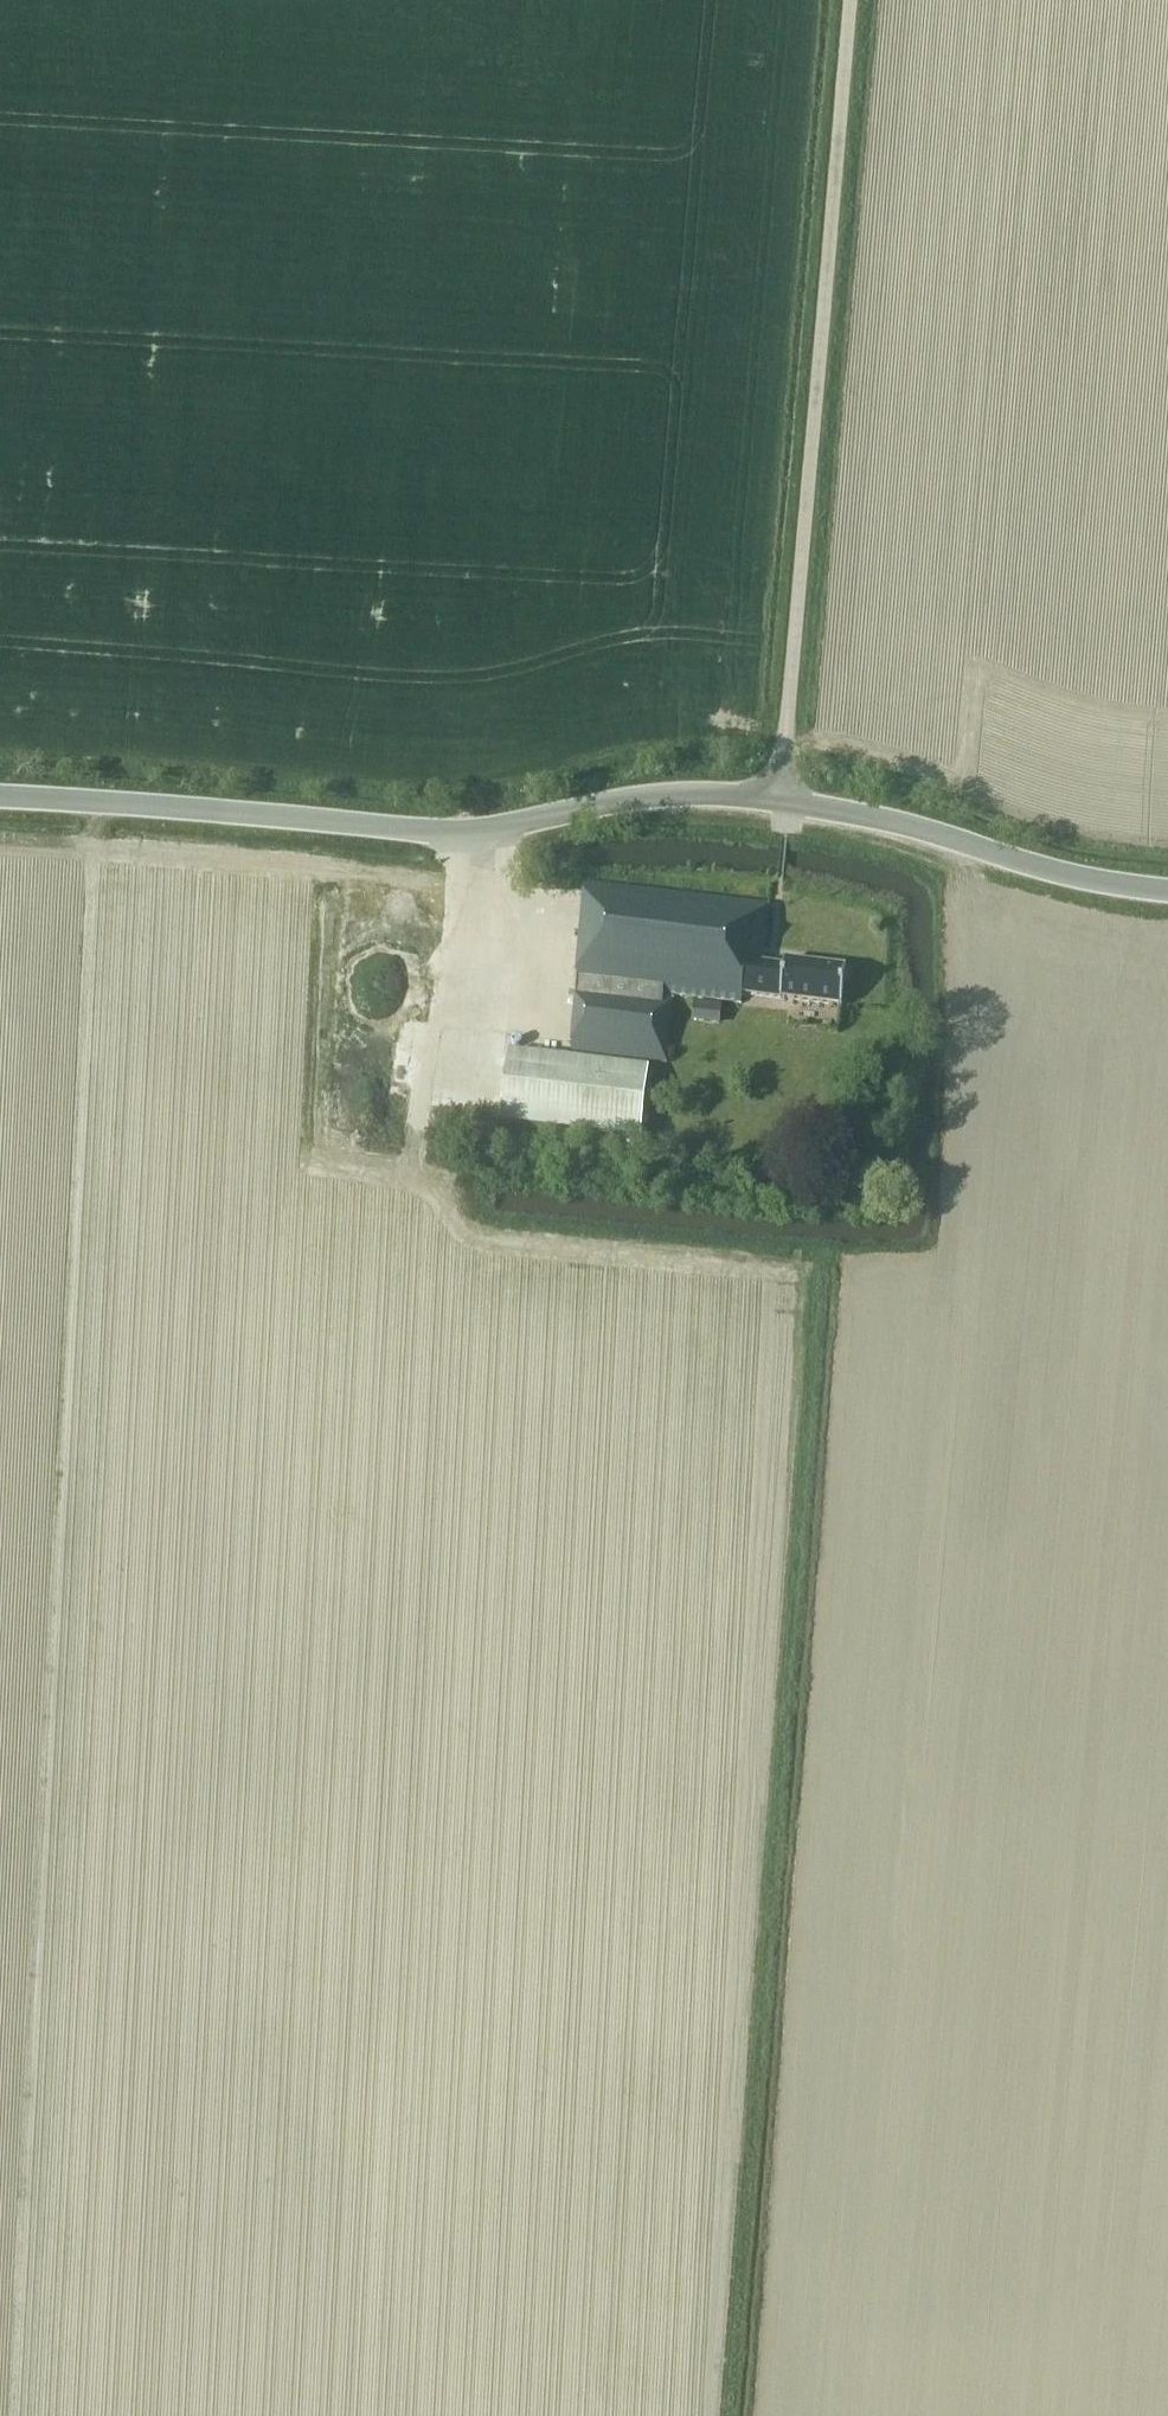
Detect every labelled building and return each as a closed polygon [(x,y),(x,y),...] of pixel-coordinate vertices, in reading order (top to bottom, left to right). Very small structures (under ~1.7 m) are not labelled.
[(762,963),(766,925),(768,906),(586,885),(571,1052),(665,1061),(672,1000),(663,999),(664,994),(741,1003),(742,994),(842,1006),(846,969),(784,961),(784,966),(762,963)] [(649,1069),(507,1053),(499,1126),(641,1142),(649,1069)]
